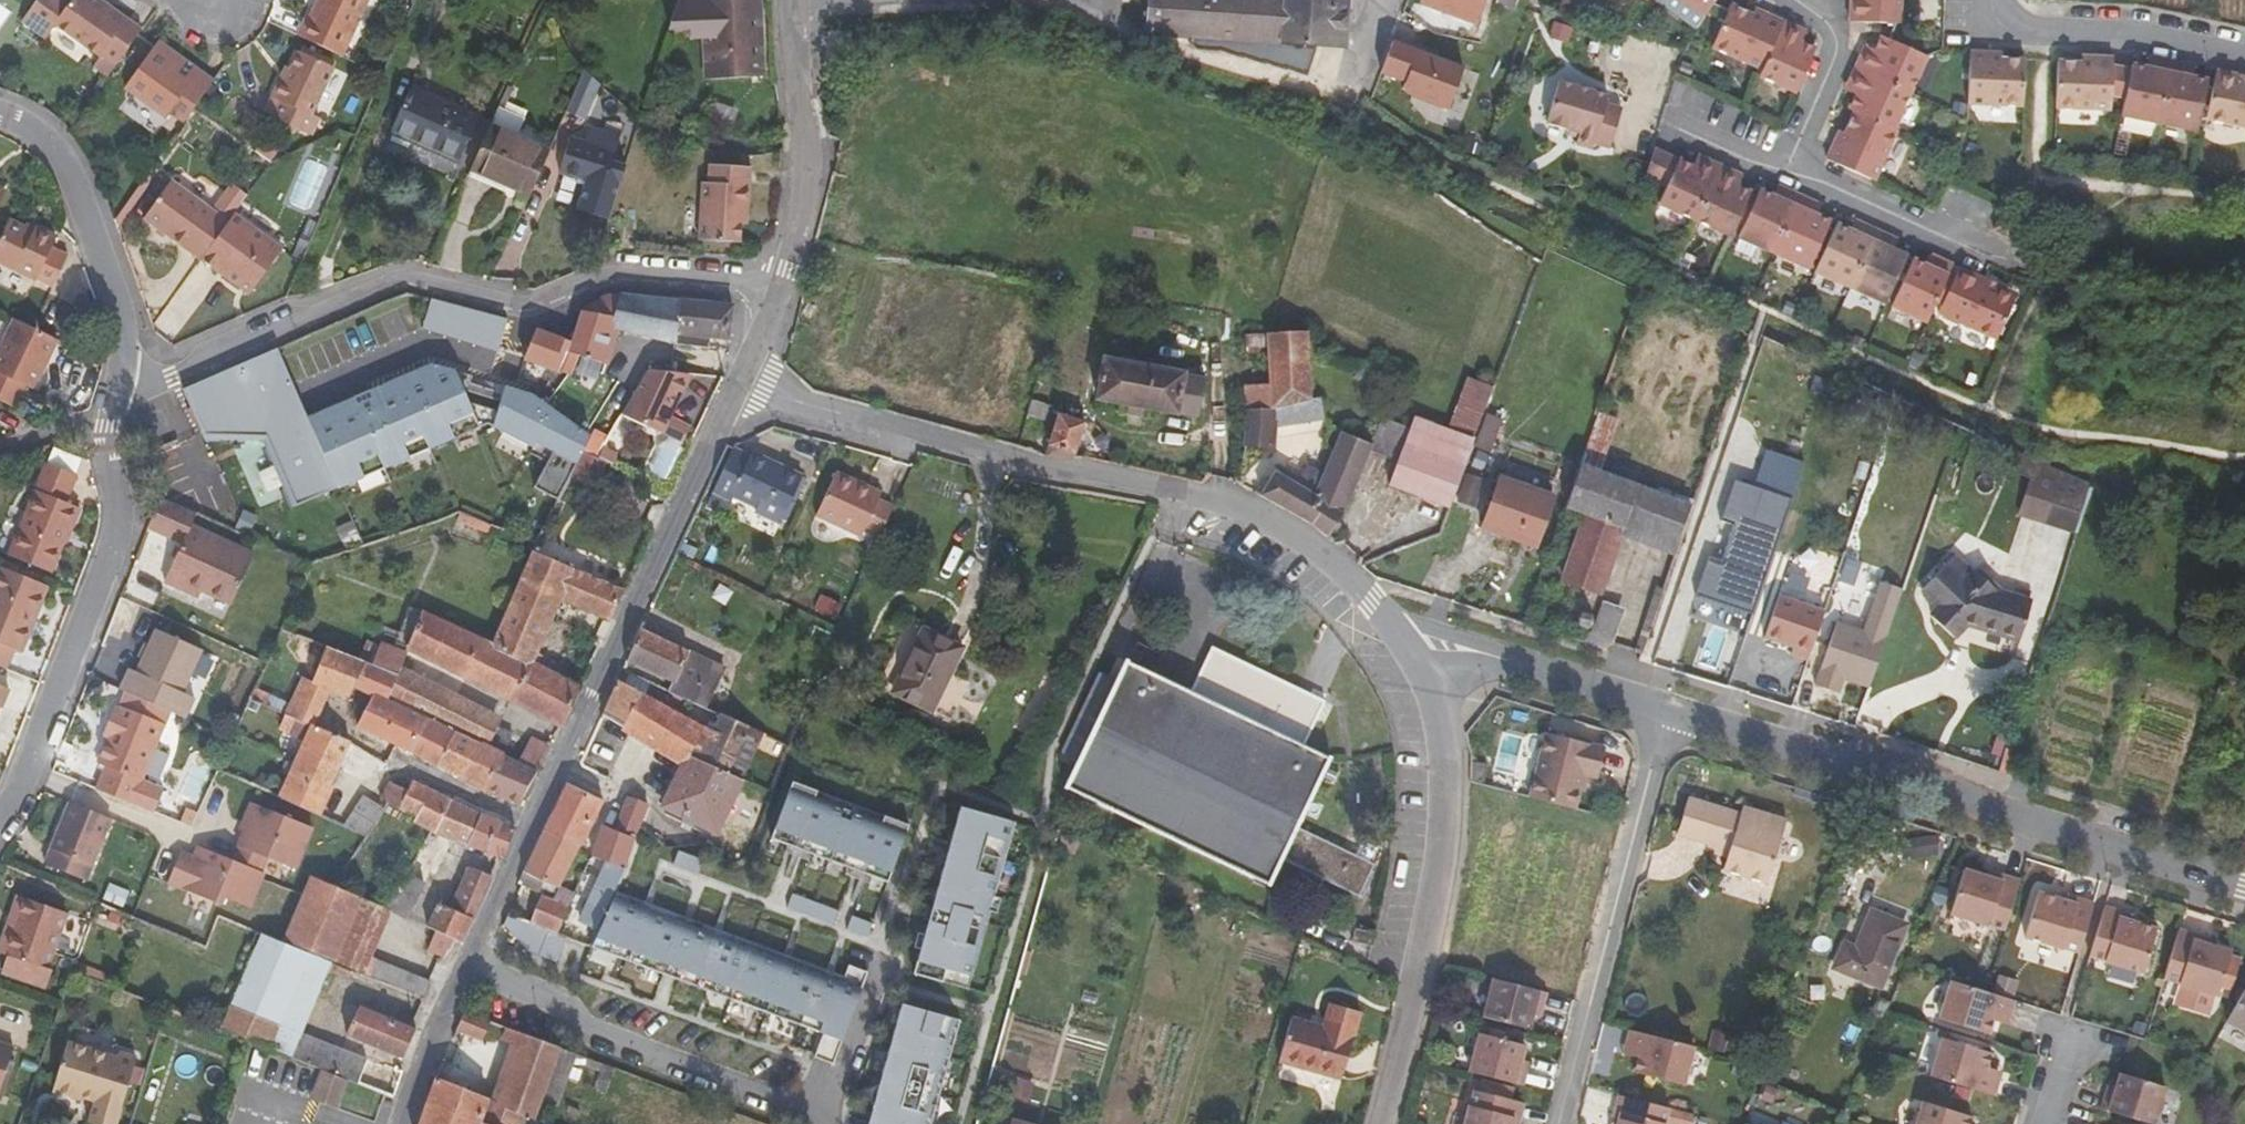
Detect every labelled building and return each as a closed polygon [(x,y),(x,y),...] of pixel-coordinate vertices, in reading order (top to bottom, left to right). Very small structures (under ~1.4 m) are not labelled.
[(73,1),(72,0),(40,0),(24,22),(46,39),(55,26),(99,60),(92,68),(107,79),(143,29),(113,6),(108,11),(96,3),(91,0),(74,0),(73,1)] [(96,3),(108,11),(113,6),(105,0),(98,0),(96,3)] [(298,38),(343,58),(369,0),(318,0),(309,20),(306,19),(298,38)] [(704,80),(765,77),(763,34),(761,0),(701,0),(704,80)] [(1219,51),(1306,75),(1313,51),(1344,50),(1347,0),(1149,0),(1147,34),(1191,37),(1190,43),(1197,49),(1219,51)] [(1423,3),(1475,23),(1484,0),(1425,0),(1423,3)] [(1496,6),(1513,11),(1517,0),(1498,0),(1496,6)] [(1706,14),(1716,0),(1687,0),(1706,14)] [(1900,0),(1851,0),(1851,6),(1850,21),(1867,21),(1884,22),(1899,23),(1900,0)] [(1766,18),(1751,12),(1731,2),(1725,15),(1713,45),(1763,68),(1785,21),(1768,14),(1766,18)] [(1754,7),(1751,12),(1766,18),(1768,14),(1754,7)] [(1760,75),(1797,91),(1816,49),(1803,43),(1795,39),(1799,28),(1795,26),(1785,21),(1763,68),(1760,75)] [(1803,43),(1807,32),(1799,28),(1795,39),(1803,43)] [(1872,59),(1862,54),(1856,67),(1910,91),(1926,56),(1883,36),(1876,51),(1872,59)] [(160,41),(156,46),(179,62),(183,57),(160,41)] [(1452,107),(1464,58),(1390,41),(1382,73),(1405,78),(1401,95),(1452,107)] [(1876,51),(1865,45),(1865,46),(1862,54),(1872,59),(1876,51)] [(215,80),(183,57),(179,62),(156,46),(125,90),(165,119),(169,114),(183,124),(194,109),(215,80)] [(2026,59),(2002,58),(1989,57),(1989,51),(1971,50),(1969,103),(2024,106),(2026,59)] [(319,119),(312,115),(333,69),(297,52),(283,84),(277,81),(270,97),(277,102),(269,118),(311,137),(319,119)] [(2147,56),(2145,67),(2153,69),(2155,57),(2147,56)] [(2115,57),(2096,57),(2096,62),(2082,61),(2059,61),(2058,107),(2112,110),(2113,80),(2115,57)] [(2153,69),(2145,67),(2133,65),(2130,79),(2123,115),(2161,123),(2173,60),(2164,58),(2155,57),(2153,69)] [(2209,79),(2195,76),(2187,75),(2189,63),(2173,60),(2161,123),(2198,131),(2209,79)] [(2195,76),(2196,65),(2192,64),(2189,63),(2187,75),(2195,76)] [(583,117),(600,82),(586,65),(566,111),(583,117)] [(1856,95),(1849,108),(1855,111),(1893,128),(1910,91),(1856,67),(1849,81),(1860,87),(1856,95)] [(2216,74),(2244,81),(2244,75),(2217,69),(2216,74)] [(2216,74),(2206,119),(2244,127),(2244,81),(2216,74)] [(1527,115),(1544,120),(1557,80),(1540,75),(1527,115)] [(1845,90),(1856,95),(1860,87),(1849,81),(1847,86),(1845,90)] [(1594,145),(1610,150),(1623,109),(1607,104),(1609,98),(1559,83),(1547,125),(1567,131),(1580,135),(1578,140),(1577,145),(1593,150),(1594,145)] [(479,114),(412,85),(391,132),(459,162),(479,114)] [(737,109),(716,104),(712,119),(733,124),(737,109)] [(1976,117),(2009,119),(2010,106),(1977,104),(1976,117)] [(470,171),(529,197),(549,151),(516,136),(524,118),(499,106),(498,107),(470,171)] [(1841,145),(1834,142),(1827,158),(1873,179),(1896,129),(1893,128),(1855,111),(1846,131),(1841,145)] [(578,213),(596,218),(621,132),(604,127),(599,145),(571,137),(561,172),(587,180),(578,213)] [(1846,131),(1840,129),(1834,142),(1841,145),(1846,131)] [(1567,131),(1566,136),(1578,140),(1580,135),(1567,131)] [(1680,159),(1654,148),(1644,181),(1666,187),(1680,159)] [(1695,155),(1692,164),(1701,168),(1705,159),(1695,155)] [(1659,202),(1695,219),(1719,165),(1705,159),(1701,168),(1692,164),(1685,161),(1680,159),(1666,187),(1659,202)] [(743,206),(749,206),(752,169),(708,165),(706,183),(701,182),(698,240),(741,244),(742,225),(743,206)] [(1738,186),(1737,185),(1729,181),(1733,171),(1719,165),(1695,219),(1731,235),(1751,192),(1738,186)] [(1737,185),(1740,174),(1733,171),(1729,181),(1737,185)] [(145,220),(200,261),(233,214),(247,195),(235,187),(216,213),(172,182),(145,220)] [(1777,185),(1771,195),(1779,199),(1784,188),(1777,185)] [(1738,235),(1774,251),(1799,195),(1784,188),(1779,199),(1771,195),(1766,193),(1758,190),(1738,235)] [(1811,213),(1816,203),(1799,195),(1774,251),(1807,266),(1828,221),(1823,218),(1818,216),(1811,213)] [(1818,216),(1822,206),(1816,203),(1811,213),(1818,216)] [(283,249),(233,214),(200,261),(200,262),(250,298),(283,249)] [(2002,218),(1996,227),(2010,234),(2014,224),(2002,218)] [(10,219),(0,240),(0,264),(53,290),(69,254),(53,247),(58,237),(36,226),(34,230),(10,219)] [(1851,219),(1847,230),(1854,233),(1859,223),(1851,219)] [(1847,230),(1836,225),(1815,271),(1850,287),(1876,230),(1859,223),(1854,233),(1847,230)] [(1901,254),(1894,251),(1887,248),(1891,237),(1876,230),(1850,287),(1886,303),(1907,256),(1901,254)] [(1894,251),(1898,240),(1891,237),(1887,248),(1894,251)] [(1928,254),(1923,264),(1929,267),(1934,256),(1933,256),(1928,254)] [(1929,267),(1923,264),(1911,258),(1891,305),(1926,321),(1951,264),(1934,256),(1929,267)] [(1994,337),(2012,296),(1983,283),(1985,279),(1975,275),(1957,267),(1938,312),(1994,337)] [(2014,292),(1985,279),(1983,283),(2012,296),(2014,292)] [(547,367),(562,372),(570,352),(607,364),(612,365),(623,332),(676,345),(679,300),(626,294),(606,294),(581,311),(572,343),(538,330),(525,357),(547,367)] [(506,320),(429,300),(422,328),(498,349),(506,320)] [(710,340),(728,342),(731,323),(734,305),(679,300),(676,345),(710,349),(710,340)] [(0,348),(0,401),(16,408),(26,388),(34,391),(59,339),(14,318),(0,348)] [(1266,354),(1267,382),(1268,409),(1310,399),(1306,333),(1265,334),(1246,335),(1246,351),(1266,354)] [(247,438),(265,438),(269,446),(265,448),(270,459),(274,457),(285,484),(281,486),(290,505),(338,483),(309,418),(310,417),(279,347),(184,388),(208,442),(221,442),(221,438),(229,438),(229,442),(232,442),(232,438),(240,438),(240,442),(247,442),(247,438)] [(601,384),(607,364),(570,352),(562,372),(601,384)] [(1103,359),(1095,398),(1198,417),(1204,378),(1103,359)] [(338,483),(339,487),(481,426),(456,370),(435,363),(310,417),(309,418),(338,483)] [(670,415),(691,374),(673,372),(649,370),(621,416),(660,434),(681,443),(689,428),(690,425),(670,415)] [(1447,429),(1474,438),(1493,388),(1466,378),(1447,429)] [(1246,383),(1244,409),(1268,409),(1267,382),(1246,383)] [(508,385),(495,426),(552,456),(535,488),(558,500),(570,478),(585,450),(593,435),(535,393),(508,385)] [(1598,412),(1618,420),(1625,396),(1606,389),(1598,412)] [(1318,398),(1310,399),(1268,409),(1244,409),(1242,448),(1275,447),(1275,428),(1322,420),(1318,398)] [(1048,405),(1031,399),(1027,414),(1044,419),(1048,405)] [(1492,450),(1505,419),(1488,412),(1475,444),(1492,450)] [(1601,472),(1618,420),(1598,412),(1580,465),(1601,472)] [(1073,458),(1084,424),(1071,419),(1057,415),(1043,455),(1058,458),(1073,458)] [(1388,487),(1421,499),(1448,508),(1474,438),(1447,429),(1414,416),(1410,428),(1397,462),(1388,487)] [(1382,419),(1372,445),(1369,452),(1397,462),(1410,428),(1382,419)] [(1345,511),(1369,452),(1372,445),(1340,433),(1321,473),(1312,493),(1286,479),(1275,473),(1261,496),(1313,526),(1327,538),(1345,511)] [(247,438),(247,442),(263,442),(265,448),(269,446),(265,438),(247,438)] [(596,456),(603,459),(610,463),(616,453),(602,446),(596,456)] [(750,456),(733,447),(712,492),(731,501),(734,496),(756,507),(755,512),(780,523),(803,475),(753,451),(750,456)] [(596,456),(585,450),(570,478),(588,486),(603,459),(596,456)] [(1752,613),(1806,461),(1768,450),(1756,484),(1737,479),(1724,520),(1736,523),(1724,560),(1711,556),(1698,595),(1752,613)] [(2014,452),(2009,469),(2029,478),(2017,516),(2075,535),(2092,487),(2014,452)] [(274,457),(270,459),(281,486),(285,484),(274,457)] [(78,475),(46,462),(8,556),(52,574),(64,544),(67,544),(82,509),(67,502),(78,475)] [(1564,511),(1583,517),(1624,531),(1621,539),(1674,557),(1692,506),(1601,472),(1580,465),(1564,511)] [(1290,471),(1286,479),(1312,493),(1321,473),(1306,466),(1299,475),(1290,471)] [(862,490),(864,484),(837,471),(814,517),(860,539),(864,531),(878,538),(894,505),(879,498),(862,490)] [(1500,478),(1481,528),(1535,547),(1553,497),(1500,478)] [(882,492),(864,484),(862,490),(879,498),(882,492)] [(193,525),(198,513),(191,509),(165,498),(161,496),(148,528),(182,543),(164,583),(186,594),(189,588),(201,593),(229,607),(253,553),(193,525)] [(503,568),(524,576),(535,551),(532,549),(536,542),(465,514),(462,523),(488,533),(486,538),(511,548),(503,568)] [(1624,531),(1583,517),(1560,581),(1601,595),(1621,539),(1624,531)] [(625,590),(535,551),(524,576),(492,646),(528,662),(511,699),(563,725),(580,687),(532,663),(561,598),(611,620),(625,590)] [(1954,556),(1921,591),(1936,607),(1929,616),(1955,641),(1968,627),(2018,644),(2031,602),(2003,592),(1979,569),(1974,574),(1954,556)] [(9,669),(15,653),(23,655),(51,585),(1,566),(0,568),(0,666),(9,669)] [(1868,688),(1901,589),(1879,582),(1862,629),(1836,622),(1815,686),(1841,694),(1846,681),(1868,688)] [(1634,649),(1643,652),(1664,588),(1655,586),(1634,649)] [(197,599),(201,593),(189,588),(186,594),(197,599)] [(1788,654),(1805,660),(1823,612),(1776,593),(1760,640),(1789,650),(1788,654)] [(1602,602),(1591,635),(1613,643),(1625,610),(1602,602)] [(1589,612),(1582,610),(1576,613),(1575,621),(1578,627),(1584,629),(1590,627),(1593,621),(1593,615),(1589,612)] [(408,648),(511,699),(528,662),(492,646),(424,613),(408,648)] [(891,692),(932,712),(963,647),(922,628),(891,692)] [(671,682),(668,689),(706,706),(725,669),(642,629),(627,661),(671,682)] [(128,691),(170,710),(187,717),(196,696),(185,691),(203,651),(155,630),(136,671),(128,667),(119,687),(128,691)] [(367,641),(359,659),(373,664),(380,646),(367,641)] [(357,727),(395,744),(410,751),(429,718),(433,711),(393,690),(399,674),(373,664),(359,659),(326,646),(313,680),(312,684),(331,691),(349,698),(354,688),(372,697),(357,727)] [(407,656),(380,646),(373,664),(399,674),(393,690),(433,711),(429,718),(482,743),(488,746),(498,725),(501,719),(403,667),(407,656)] [(1191,693),(1126,662),(1116,682),(1099,673),(1073,727),(1090,735),(1065,787),(1269,885),(1281,859),(1359,897),(1374,865),(1297,828),(1329,759),(1304,747),(1324,702),(1212,648),(1191,693)] [(316,727),(331,691),(312,684),(313,680),(302,677),(289,703),(284,713),(294,718),(311,725),(316,727)] [(647,696),(618,681),(603,712),(632,728),(647,696)] [(3,710),(12,690),(0,685),(0,710),(3,710)] [(289,703),(256,688),(251,698),(284,713),(289,703)] [(105,766),(96,788),(133,803),(170,710),(128,691),(121,709),(115,707),(103,738),(108,740),(99,762),(105,766)] [(717,832),(744,778),(728,770),(690,753),(702,726),(647,696),(632,728),(685,763),(665,805),(717,832)] [(712,731),(702,726),(690,753),(728,770),(748,725),(721,713),(712,731)] [(316,727),(311,725),(294,718),(287,734),(303,743),(279,797),(318,814),(350,743),(316,727)] [(482,743),(429,718),(410,751),(437,764),(437,767),(438,767),(461,778),(482,743)] [(513,734),(498,725),(488,746),(504,754),(519,761),(525,749),(510,741),(513,734)] [(744,778),(763,732),(748,725),(728,770),(744,778)] [(1528,798),(1573,810),(1578,792),(1582,775),(1586,776),(1596,778),(1603,749),(1545,734),(1528,798)] [(531,739),(525,749),(519,761),(538,770),(550,748),(531,739)] [(472,784),(487,791),(504,754),(488,746),(482,743),(461,778),(472,784)] [(2017,753),(2004,750),(1997,772),(2010,776),(2017,753)] [(501,798),(517,806),(538,770),(519,761),(504,754),(487,791),(501,798)] [(777,776),(756,834),(885,882),(906,826),(777,776)] [(413,779),(407,791),(397,810),(414,820),(432,788),(413,779)] [(380,798),(389,805),(397,810),(407,791),(389,782),(380,798)] [(578,847),(602,801),(567,783),(555,807),(544,830),(578,847)] [(453,799),(432,788),(414,820),(431,831),(434,834),(453,799)] [(578,921),(596,930),(614,890),(624,868),(641,824),(649,803),(627,796),(624,807),(619,818),(613,830),(603,825),(592,855),(605,861),(590,893),(578,921)] [(365,797),(344,825),(363,834),(382,808),(365,797)] [(431,831),(425,841),(437,848),(444,837),(450,839),(467,845),(482,812),(453,799),(434,834),(431,831)] [(1769,885),(1786,822),(1742,810),(1740,817),(1687,802),(1677,839),(1730,853),(1725,873),(1769,885)] [(44,863),(88,881),(112,820),(68,803),(44,863)] [(267,858),(296,870),(313,829),(252,804),(245,823),(248,824),(239,847),(267,858)] [(965,808),(919,960),(974,976),(1019,824),(965,808)] [(467,845),(488,853),(503,821),(482,812),(467,845)] [(503,860),(516,827),(503,821),(488,853),(503,860)] [(1080,834),(1060,829),(1056,844),(1076,850),(1080,834)] [(559,888),(560,886),(577,852),(578,847),(544,830),(528,861),(517,883),(521,886),(538,892),(543,881),(559,888)] [(408,919),(450,839),(444,837),(437,848),(425,841),(386,908),(392,911),(408,919)] [(261,873),(267,858),(239,847),(233,861),(202,848),(196,862),(180,855),(169,883),(222,905),(225,897),(250,908),(264,874),(261,873)] [(675,850),(670,862),(695,871),(699,859),(675,850)] [(438,904),(427,926),(438,931),(427,949),(440,957),(446,960),(457,940),(462,942),(473,919),(476,920),(495,877),(472,866),(451,909),(438,904)] [(1985,872),(1983,878),(1995,882),(1997,876),(1985,872)] [(2019,882),(1997,876),(1995,882),(1983,878),(1963,873),(1950,916),(2004,932),(2019,882)] [(374,956),(392,911),(386,908),(334,886),(309,876),(281,941),(333,962),(425,998),(433,981),(374,956)] [(574,893),(560,886),(559,888),(553,899),(542,895),(529,924),(545,930),(555,934),(562,920),(574,893)] [(648,903),(614,890),(596,930),(590,946),(669,976),(820,1032),(811,1056),(829,1063),(864,971),(845,965),(841,976),(689,918),(648,903)] [(790,892),(785,905),(830,922),(835,909),(790,892)] [(2093,906),(2072,899),(2069,905),(2059,902),(2037,894),(2024,939),(2078,955),(2093,906)] [(2062,895),(2059,902),(2069,905),(2072,899),(2062,895)] [(17,897),(6,926),(12,928),(23,899),(17,897)] [(6,926),(0,942),(0,955),(8,958),(2,974),(45,989),(51,970),(48,968),(67,915),(23,899),(12,928),(6,926)] [(2125,915),(2104,908),(2089,958),(2142,973),(2155,930),(2132,924),(2123,920),(2125,915)] [(1870,910),(1854,944),(1844,940),(1832,968),(1881,988),(1907,925),(1870,910)] [(848,915),(843,927),(865,935),(869,923),(848,915)] [(2134,918),(2125,915),(2123,920),(2132,924),(2134,918)] [(536,954),(545,930),(529,924),(508,916),(505,925),(525,950),(536,954)] [(562,920),(555,934),(563,937),(574,941),(580,927),(562,920)] [(1353,943),(1371,947),(1374,934),(1355,929),(1353,943)] [(555,934),(545,930),(536,954),(554,960),(563,937),(555,934)] [(2200,937),(2178,931),(2162,982),(2180,987),(2211,996),(2225,1000),(2236,960),(2227,957),(2228,954),(2208,949),(2197,946),(2200,937)] [(304,1033),(333,962),(281,941),(261,933),(220,1029),(250,1041),(293,1057),(304,1033)] [(2210,940),(2200,937),(2197,946),(2208,949),(2210,940)] [(1542,1011),(1545,993),(1493,980),(1481,1021),(1527,1031),(1531,1017),(1532,1008),(1542,1011)] [(2008,1019),(2014,1001),(1986,993),(1951,982),(1939,1020),(1989,1035),(1993,1021),(1994,1014),(2008,1019)] [(2206,1014),(2211,996),(2180,987),(2175,1006),(2206,1014)] [(2225,1022),(2244,1034),(2244,988),(2225,1022)] [(869,1123),(933,1123),(962,1023),(904,1006),(869,1123)] [(1280,1061),(1341,1079),(1359,1015),(1330,1006),(1324,1027),(1292,1018),(1280,1061)] [(348,1035),(402,1058),(414,1030),(360,1008),(348,1035)] [(1541,1019),(1542,1011),(1532,1008),(1531,1017),(1541,1019)] [(481,1040),(489,1020),(466,1011),(457,1031),(481,1040)] [(2006,1025),(2008,1019),(1994,1014),(1993,1021),(2006,1025)] [(510,1044),(490,1098),(496,1100),(521,1032),(507,1027),(502,1041),(510,1044)] [(1629,1031),(1625,1047),(1638,1051),(1636,1059),(1634,1073),(1680,1085),(1691,1047),(1629,1031)] [(1929,1031),(1918,1068),(1930,1071),(1941,1034),(1929,1031)] [(490,1098),(435,1077),(427,1102),(482,1123),(520,1123),(523,1116),(533,1120),(538,1105),(559,1047),(536,1038),(521,1032),(496,1100),(490,1098)] [(304,1033),(293,1057),(323,1069),(349,1079),(358,1082),(367,1060),(304,1033)] [(1522,1086),(1525,1070),(1517,1068),(1519,1060),(1523,1046),(1479,1034),(1469,1073),(1522,1086)] [(15,1047),(0,1041),(0,1087),(15,1047)] [(1992,1096),(1997,1080),(1984,1075),(1986,1067),(1989,1055),(1941,1041),(1930,1077),(1992,1096)] [(69,1042),(54,1090),(81,1098),(82,1095),(97,1100),(91,1120),(105,1123),(117,1123),(137,1058),(121,1053),(115,1056),(69,1042)] [(538,1105),(556,1111),(569,1078),(579,1082),(584,1067),(600,1073),(596,1087),(606,1092),(616,1068),(594,1060),(578,1054),(559,1047),(538,1105)] [(1623,1055),(1636,1059),(1638,1051),(1625,1047),(1623,1055)] [(1527,1062),(1519,1060),(1517,1068),(1525,1070),(1527,1062)] [(2000,1071),(1986,1067),(1984,1075),(1997,1080),(2000,1071)] [(349,1079),(323,1069),(313,1097),(339,1107),(349,1079)] [(2103,1094),(2099,1109),(2151,1123),(2152,1123),(2162,1088),(2118,1075),(2114,1089),(2112,1096),(2103,1094)] [(1473,1091),(1464,1123),(1518,1123),(1523,1103),(1509,1100),(1493,1096),(1496,1085),(1480,1081),(1477,1092),(1473,1091)] [(161,1087),(144,1082),(132,1123),(150,1123),(161,1087)] [(1511,1089),(1496,1085),(1493,1096),(1509,1100),(1511,1089)] [(2105,1087),(2103,1094),(2112,1096),(2114,1089),(2105,1087)] [(1612,1112),(1620,1114),(1617,1123),(1687,1123),(1689,1115),(1668,1109),(1617,1095),(1612,1112)] [(427,1102),(419,1123),(482,1123),(427,1102)] [(1973,1118),(1922,1103),(1915,1123),(1971,1123),(1973,1118)] [(1612,1123),(1617,1123),(1620,1114),(1612,1112),(1610,1123),(1612,1123)] [(533,1120),(523,1116),(520,1123),(543,1123),(533,1120)]
